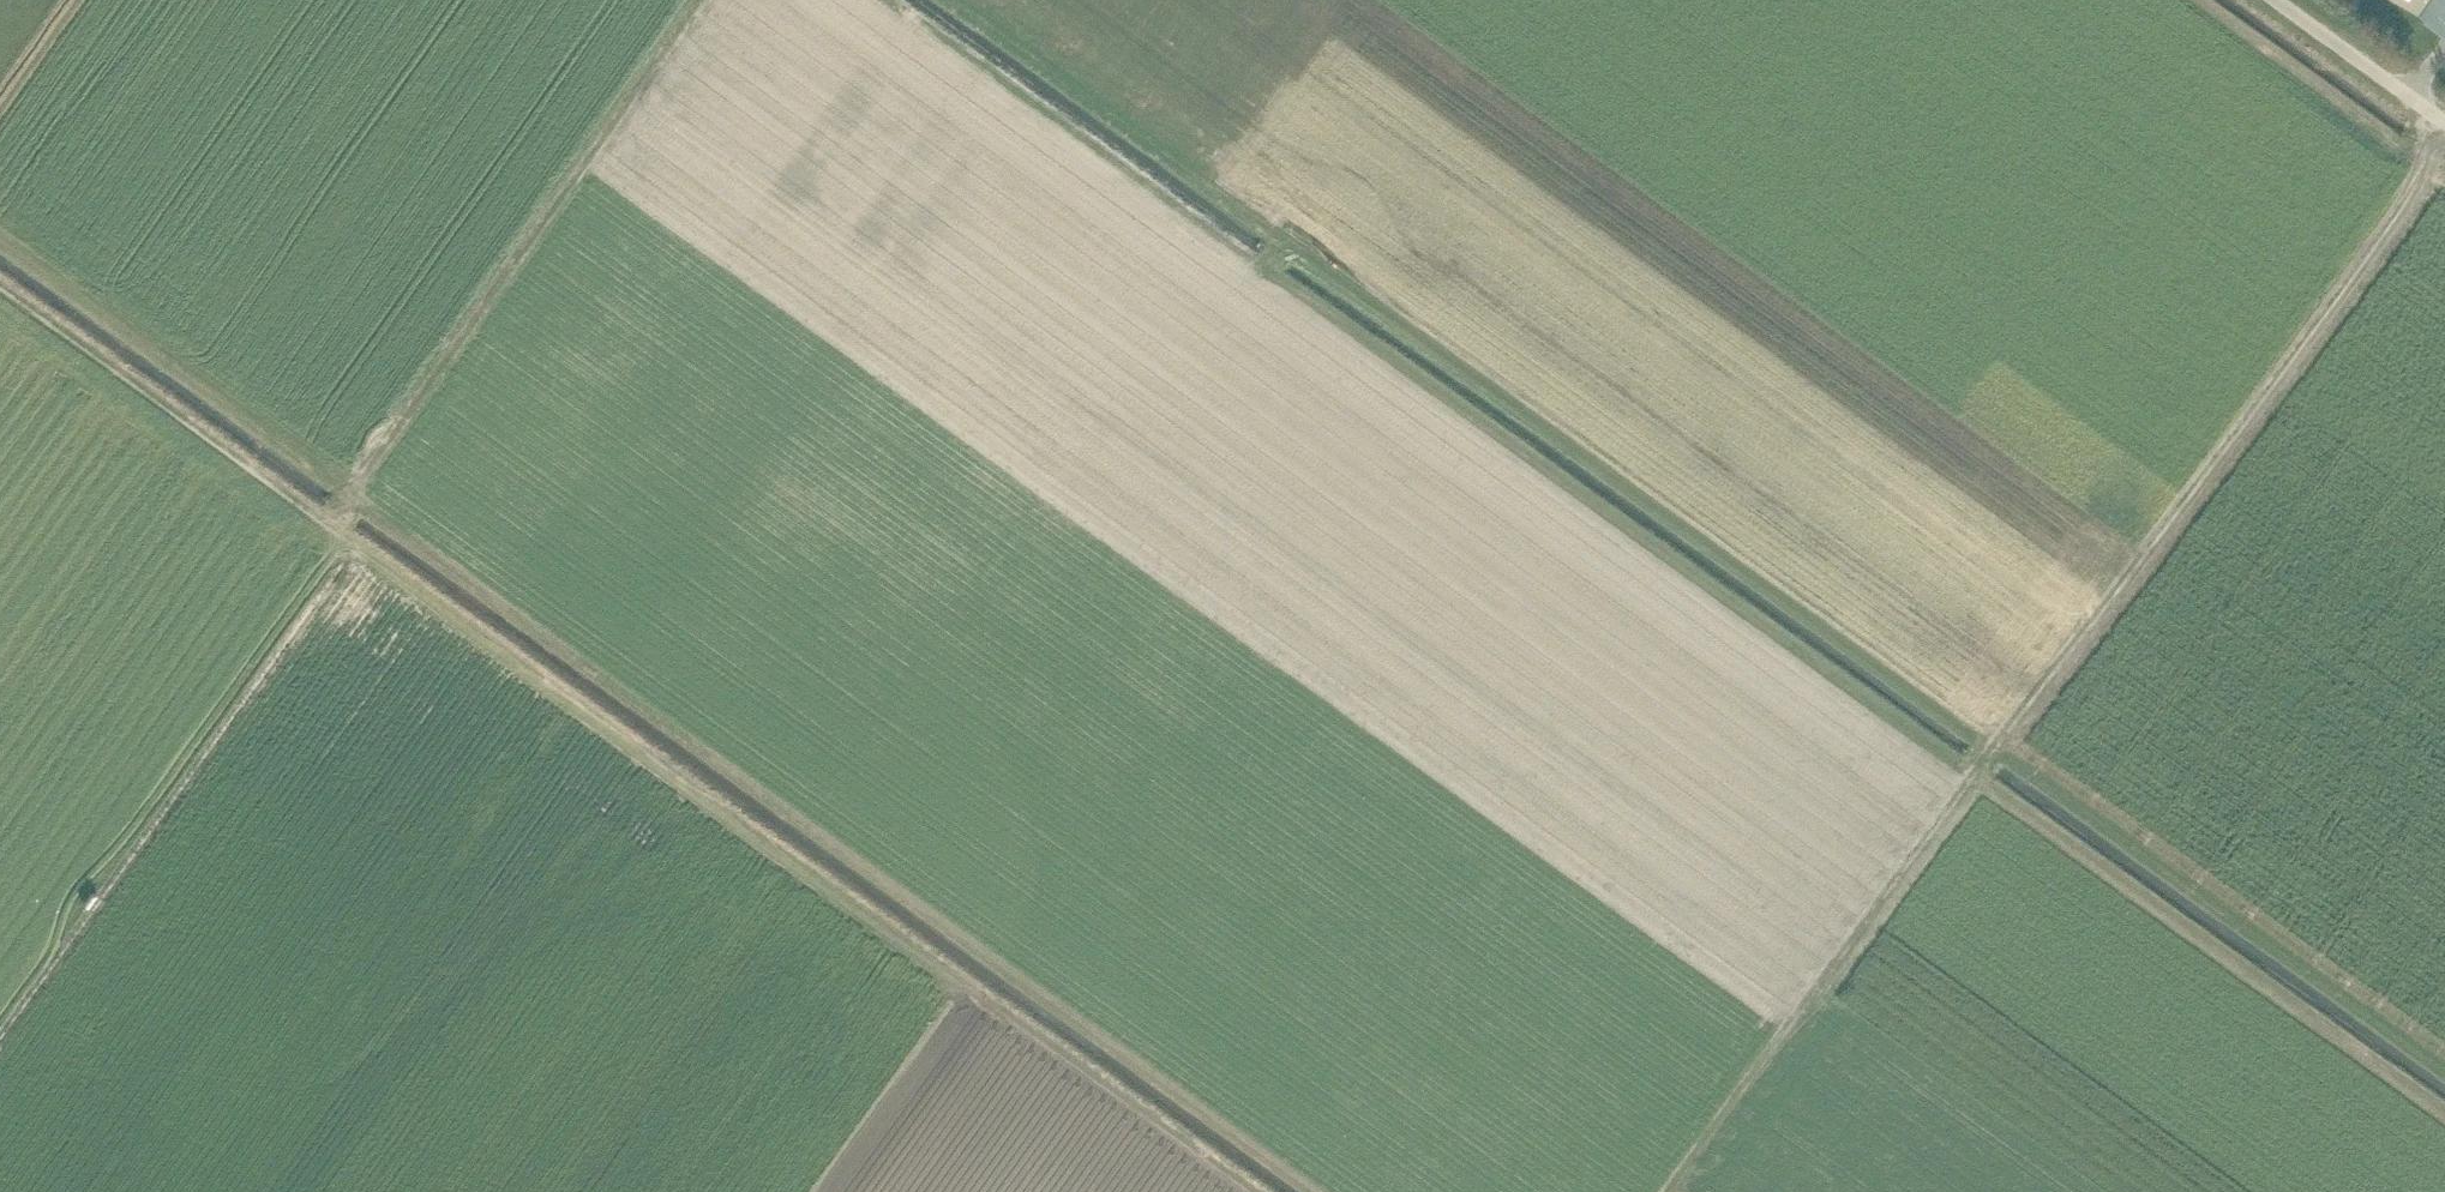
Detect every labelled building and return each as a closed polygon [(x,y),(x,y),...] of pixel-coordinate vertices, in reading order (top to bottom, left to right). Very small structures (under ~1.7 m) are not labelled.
[(2419,6),(2444,24),(2444,0),(2423,0),(2419,6)]
